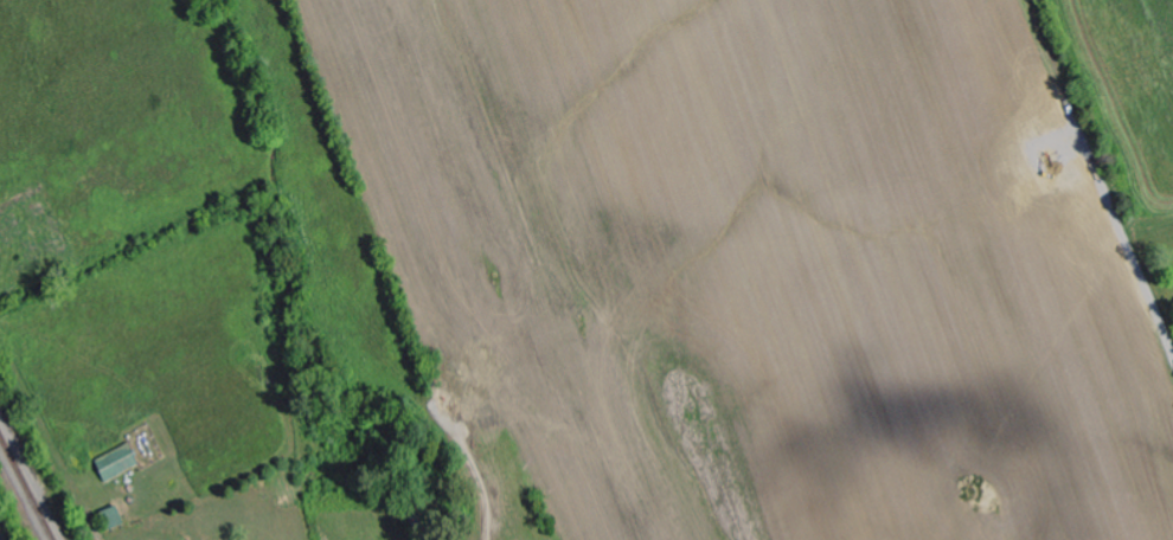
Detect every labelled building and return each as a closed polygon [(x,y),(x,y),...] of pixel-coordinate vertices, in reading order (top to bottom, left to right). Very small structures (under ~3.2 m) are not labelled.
[(141,467),(132,444),(96,459),(105,481),(141,467)]
